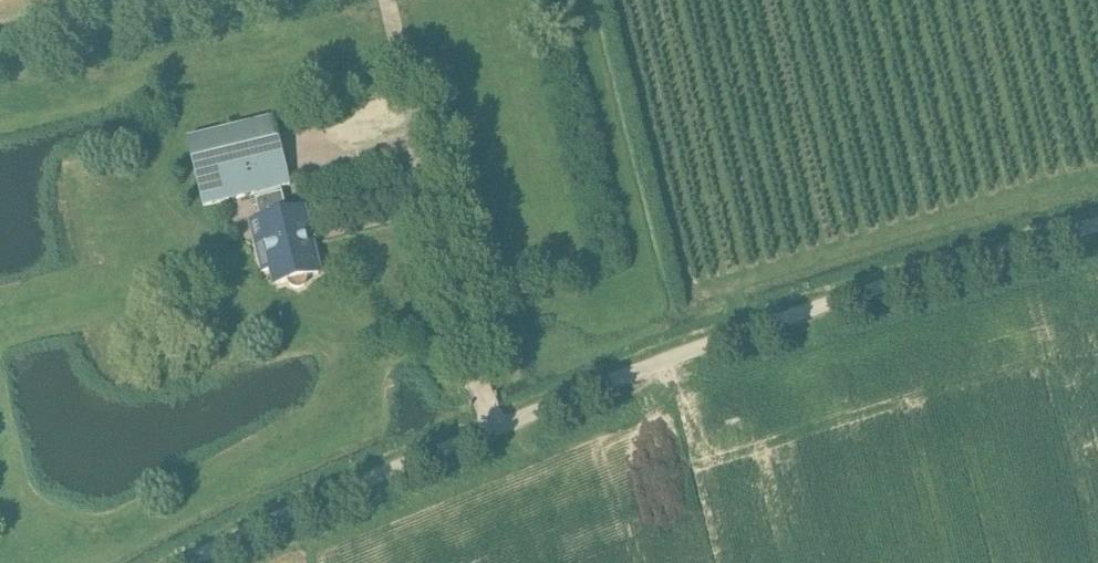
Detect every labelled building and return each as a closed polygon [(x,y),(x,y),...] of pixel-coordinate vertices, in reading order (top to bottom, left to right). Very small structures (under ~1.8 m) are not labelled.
[(273,268),(277,284),(319,274),(303,209),(288,212),(282,186),(291,184),(275,118),(187,139),(204,206),(254,194),(266,241),(257,243),(264,270),(273,268)]
